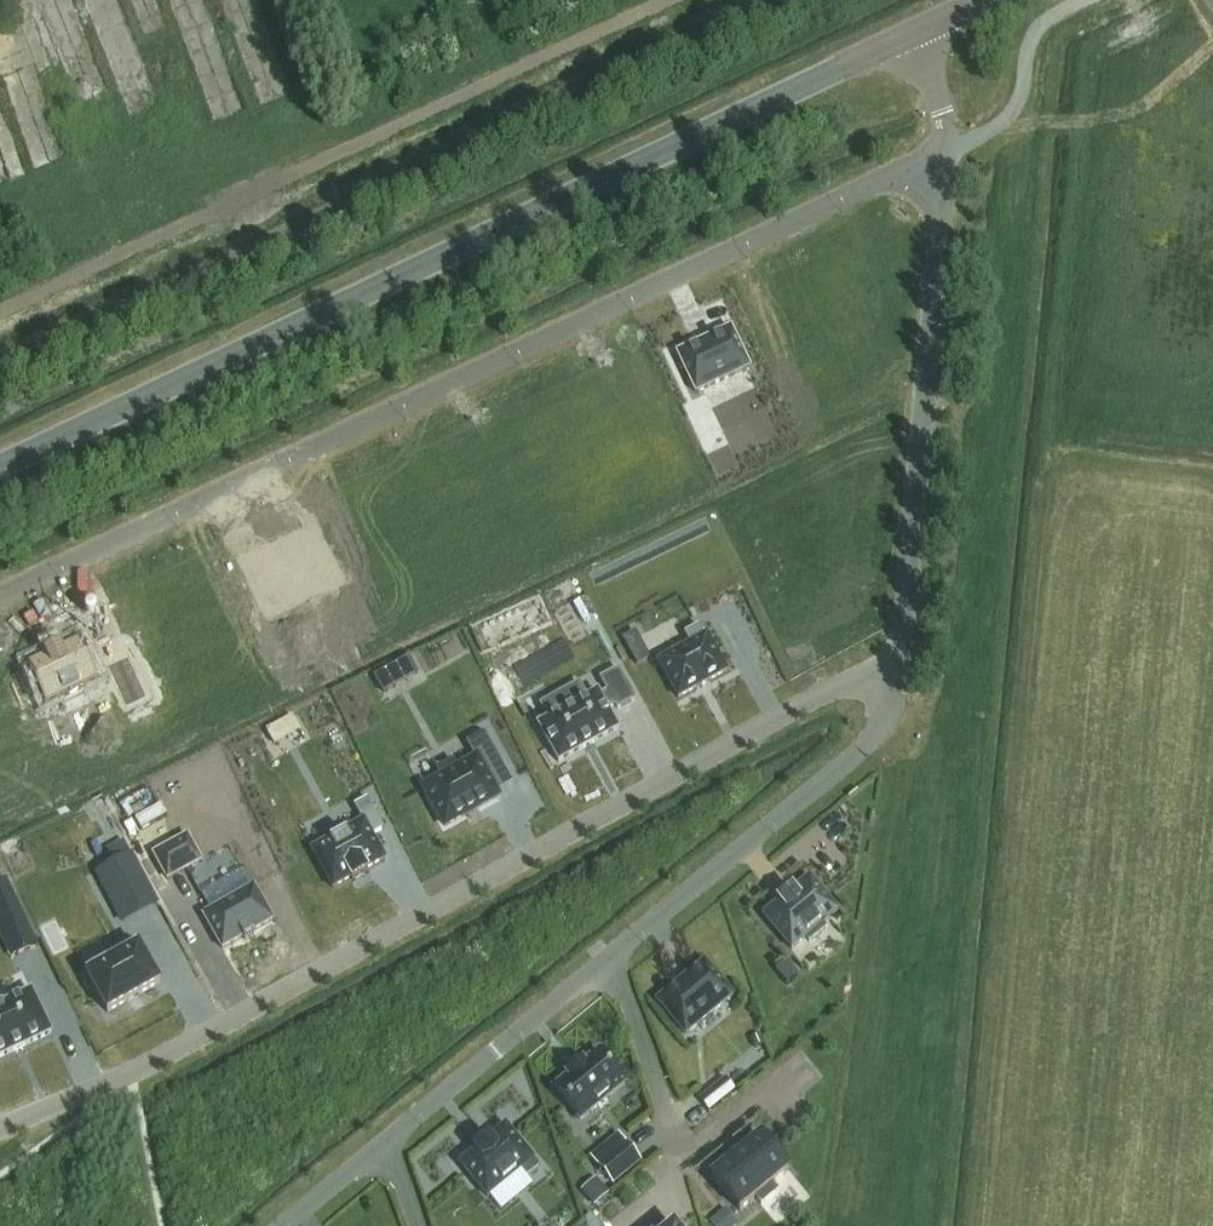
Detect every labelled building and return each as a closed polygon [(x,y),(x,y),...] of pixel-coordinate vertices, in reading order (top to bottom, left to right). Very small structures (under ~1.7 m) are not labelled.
[(683,370),(670,377),(686,408),(701,401),(697,393),(747,369),(728,329),(676,355),(683,370)] [(298,535),(243,561),(260,598),(314,572),(322,589),(342,580),(321,536),(303,544),(298,535)] [(683,634),(689,644),(658,662),(678,698),(726,671),(706,635),(704,636),(698,626),(683,634)] [(622,639),(637,666),(650,659),(636,632),(622,639)] [(99,681),(81,641),(62,650),(61,648),(45,656),(46,658),(27,666),(46,706),(63,698),(65,704),(85,694),(82,688),(99,681)] [(392,668),(374,678),(383,695),(401,685),(392,668)] [(567,711),(537,727),(558,766),(619,733),(607,712),(615,707),(618,712),(635,702),(618,672),(601,682),(609,695),(601,700),(598,694),(586,701),(578,687),(560,697),(567,711)] [(443,778),(423,789),(445,828),(499,798),(485,772),(502,762),(485,733),(466,743),(475,760),(458,769),(454,761),(438,769),(443,778)] [(329,843),(312,852),(333,890),(351,880),(353,882),(369,873),(367,871),(385,861),(372,837),(385,830),(368,800),(354,808),(363,824),(348,832),(345,826),(326,837),(329,843)] [(111,812),(106,802),(95,807),(101,818),(111,812)] [(188,835),(155,854),(168,879),(202,861),(188,835)] [(124,840),(106,849),(114,865),(132,855),(124,840)] [(114,865),(97,873),(110,898),(145,880),(132,855),(114,865)] [(780,903),(764,917),(792,948),(806,936),(810,941),(827,926),(823,922),(838,910),(810,878),(794,891),(792,889),(778,901),(780,903)] [(255,887),(205,915),(224,948),(244,937),(245,939),(255,935),(254,932),(274,921),(255,887)] [(103,968),(85,978),(106,1016),(158,987),(137,949),(134,943),(100,962),(103,968)] [(788,962),(776,972),(789,987),(800,977),(788,962)] [(686,1035),(732,996),(705,963),(658,1001),(686,1035)] [(31,990),(0,1005),(0,1059),(52,1034),(42,1013),(30,1019),(26,1012),(39,1006),(31,990)] [(581,1120),(625,1084),(600,1053),(585,1065),(584,1063),(568,1075),(570,1077),(555,1089),(581,1120)] [(730,1074),(705,1097),(716,1110),(741,1087),(730,1074)] [(476,1151),(460,1164),(488,1198),(521,1171),(528,1178),(540,1168),(506,1126),(490,1139),(485,1134),(472,1145),(476,1151)] [(772,1183),(789,1170),(761,1136),(712,1177),(739,1211),(756,1197),(762,1205),(779,1191),(772,1183)] [(613,1186),(642,1163),(627,1144),(598,1167),(613,1186)] [(610,1194),(596,1178),(581,1192),(594,1207),(610,1194)] [(710,1224),(712,1225),(736,1225),(737,1225),(725,1211),(710,1224)]
